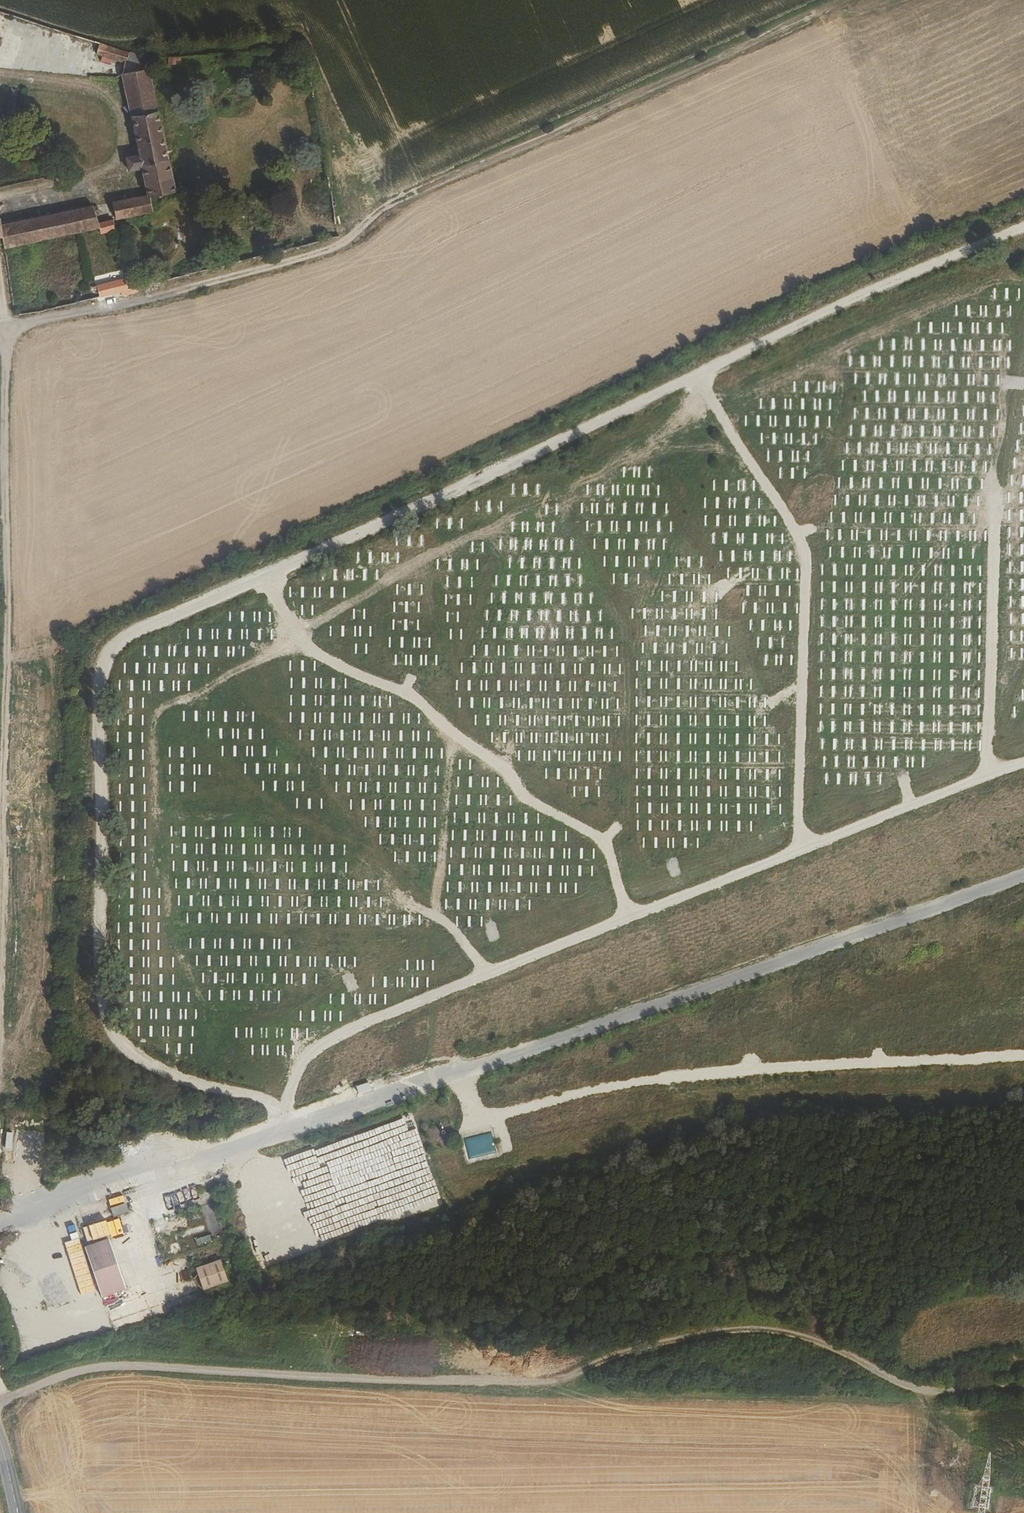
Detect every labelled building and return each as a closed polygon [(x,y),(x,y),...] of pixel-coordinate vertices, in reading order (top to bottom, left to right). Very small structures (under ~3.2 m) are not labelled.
[(38,28),(34,41),(45,44),(49,31),(38,28)] [(14,53),(20,55),(25,39),(19,37),(14,53)] [(88,60),(17,54),(16,73),(90,79),(94,47),(92,47),(88,60)] [(130,58),(98,48),(96,59),(127,69),(130,58)] [(167,64),(181,64),(180,55),(167,56),(167,64)] [(130,58),(127,69),(146,75),(144,63),(130,58)] [(155,118),(146,75),(119,81),(128,123),(155,118)] [(143,199),(106,206),(109,223),(147,216),(144,201),(170,197),(155,118),(128,123),(135,160),(120,163),(123,179),(138,176),(143,199)] [(1,249),(92,231),(87,211),(0,228),(0,244),(1,249)] [(160,280),(141,283),(143,292),(162,289),(160,280)] [(97,303),(123,297),(120,282),(94,287),(97,303)] [(125,302),(136,298),(135,294),(123,297),(125,302)] [(136,1204),(133,1194),(115,1201),(118,1211),(136,1204)] [(93,1220),(96,1227),(112,1220),(110,1214),(93,1220)] [(97,1233),(96,1227),(93,1220),(77,1226),(81,1239),(97,1233)] [(195,1239),(197,1246),(211,1241),(208,1234),(195,1239)] [(134,1298),(114,1237),(85,1248),(105,1308),(134,1298)] [(222,1254),(192,1264),(201,1290),(230,1280),(222,1254)] [(45,1311),(64,1303),(53,1278),(34,1286),(45,1311)] [(232,1286),(203,1296),(205,1299),(233,1289),(232,1286)]
